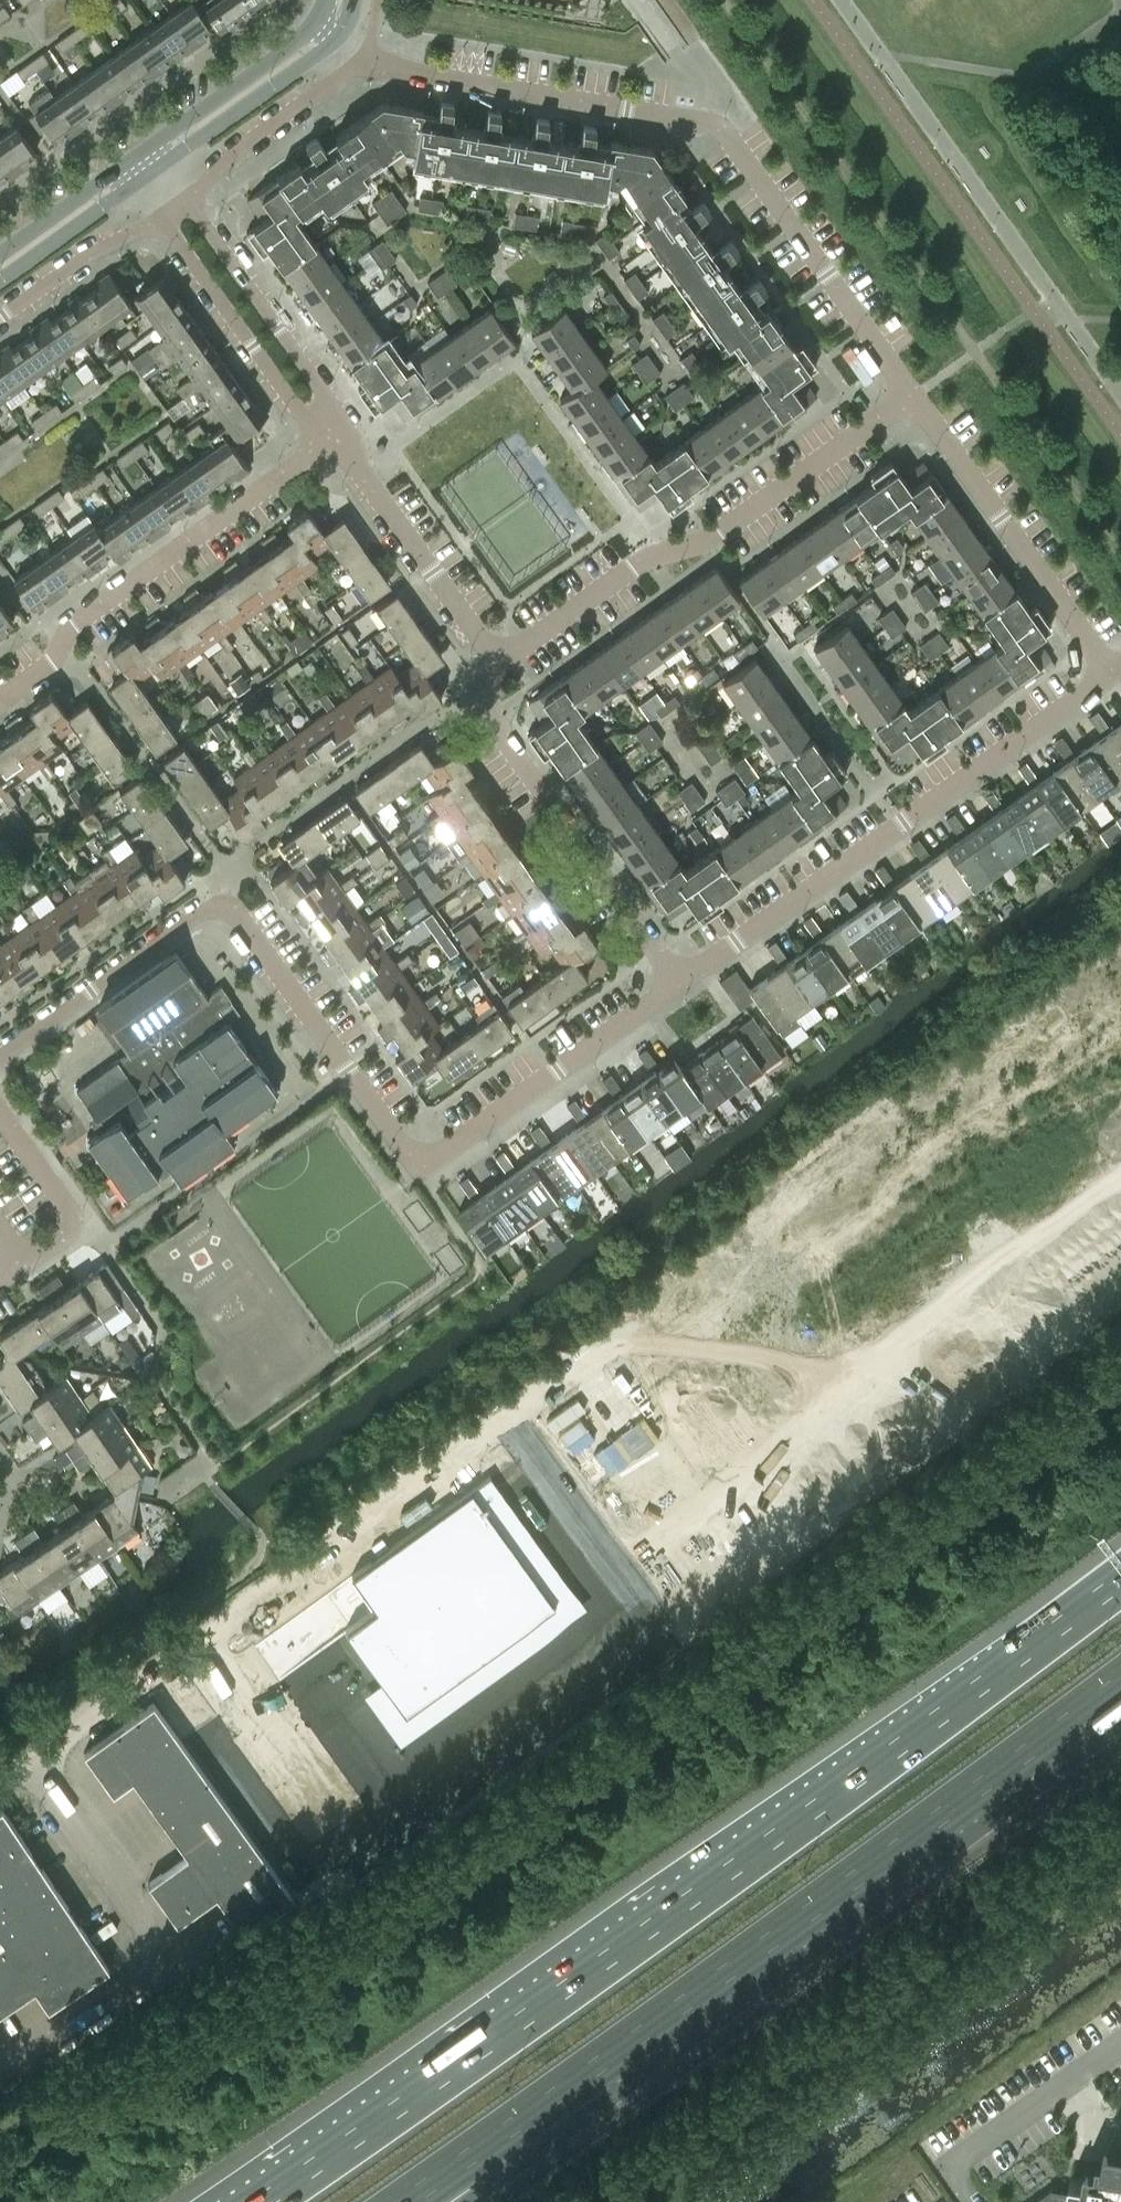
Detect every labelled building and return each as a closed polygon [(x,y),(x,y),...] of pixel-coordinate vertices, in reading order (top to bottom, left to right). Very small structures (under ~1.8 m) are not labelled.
[(106,6),(112,14),(125,5),(122,0),(115,0),(106,6)] [(171,14),(194,46),(203,39),(199,34),(210,26),(201,12),(192,0),(190,0),(171,14)] [(201,12),(210,26),(215,22),(219,28),(258,0),(214,0),(204,7),(205,9),(201,12)] [(9,14),(3,5),(0,8),(0,20),(9,14)] [(112,14),(106,6),(94,15),(100,23),(112,14)] [(171,14),(152,28),(171,54),(181,47),(185,52),(194,46),(171,14)] [(80,24),(68,34),(74,42),(86,33),(80,24)] [(152,28),(132,42),(155,73),(164,67),(161,61),(171,54),(152,28)] [(61,51),(74,42),(68,34),(55,42),(61,51)] [(132,42),(113,55),(132,82),(142,74),(146,80),(155,73),(132,42)] [(42,52),(29,61),(35,69),(48,61),(42,52)] [(113,55),(94,69),(116,101),(126,94),(122,89),(132,82),(113,55)] [(23,79),(35,69),(29,61),(17,70),(23,79)] [(94,69),(74,83),(93,109),(103,102),(107,108),(116,101),(94,69)] [(74,83),(55,97),(78,129),(87,122),(83,117),(93,109),(74,83)] [(68,135),(78,129),(55,97),(25,118),(36,133),(45,126),(53,138),(64,130),(68,135)] [(460,167),(467,127),(453,125),(454,117),(451,116),(453,103),(441,101),(439,114),(422,112),(423,109),(422,109),(382,102),(354,122),(378,154),(399,140),(404,147),(414,148),(412,159),(460,167)] [(482,122),(481,129),(467,127),(460,167),(509,175),(515,135),(500,132),(501,125),(498,124),(500,111),(488,109),(486,122),(482,122)] [(536,117),(534,130),(530,130),(529,137),(515,135),(509,175),(556,183),(563,143),(548,141),(550,133),(546,133),(549,119),(536,117)] [(337,138),(341,144),(342,143),(359,168),(361,167),(378,154),(354,122),(335,135),(337,138)] [(0,136),(0,146),(18,171),(27,164),(23,159),(34,151),(15,125),(0,136)] [(609,143),(593,140),(596,127),(583,125),(581,138),(577,138),(576,145),(563,143),(556,183),(604,191),(606,181),(615,182),(622,142),(610,140),(609,143)] [(359,168),(342,143),(341,144),(337,138),(324,147),(316,136),(305,144),(313,155),(300,164),(304,170),(303,171),(321,196),(320,196),(326,205),(367,175),(361,167),(359,168)] [(651,147),(633,144),(622,142),(615,182),(623,177),(637,196),(669,172),(651,147)] [(5,172),(9,178),(18,171),(0,146),(0,176),(5,172)] [(298,162),(270,182),(294,214),(320,196),(321,196),(303,171),(304,170),(300,164),(298,162)] [(675,199),(681,194),(684,192),(669,172),(637,196),(650,214),(650,215),(675,198),(675,199)] [(268,247),(281,266),(314,243),(294,214),(270,182),(247,199),(262,220),(246,231),(261,252),(268,247)] [(371,202),(387,223),(405,210),(390,189),(371,202)] [(675,198),(650,215),(650,214),(641,220),(670,261),(704,238),(694,225),(700,221),(698,218),(709,210),(702,200),(691,207),(681,194),(675,199),(675,198)] [(417,209),(428,211),(430,198),(420,196),(417,209)] [(443,200),(430,198),(428,211),(441,213),(443,200)] [(467,204),(465,217),(477,219),(479,206),(467,204)] [(490,207),(479,206),(477,219),(488,221),(490,207)] [(515,212),(513,225),(524,227),(526,214),(515,212)] [(538,216),(526,214),(524,227),(536,229),(538,216)] [(562,219),(560,233),(572,235),(574,222),(562,219)] [(585,223),(574,222),(572,235),(583,236),(585,223)] [(605,231),(595,239),(601,249),(612,241),(605,231)] [(711,249),(704,238),(670,261),(699,301),(732,278),(722,265),(729,260),(727,258),(738,250),(730,239),(719,247),(717,244),(711,249)] [(368,249),(381,268),(396,258),(382,239),(368,249)] [(612,241),(601,249),(608,258),(619,250),(612,241)] [(314,243),(281,266),(295,285),(328,262),(314,243)] [(328,262),(295,285),(309,305),(342,282),(328,262)] [(446,268),(427,282),(437,296),(456,283),(446,268)] [(99,286),(81,299),(81,300),(100,326),(119,312),(125,321),(137,312),(128,300),(108,272),(96,281),(99,286)] [(142,290),(128,300),(137,312),(144,307),(158,326),(184,307),(171,288),(176,284),(167,272),(148,285),(142,290)] [(634,272),(623,279),(631,290),(642,282),(634,272)] [(739,288),(732,278),(699,301),(726,340),(735,333),(734,333),(759,315),(758,314),(764,310),(754,297),(765,289),(758,278),(747,286),(745,283),(739,288)] [(143,279),(137,283),(142,290),(148,285),(143,279)] [(342,282),(309,305),(323,325),(356,302),(342,282)] [(642,282),(631,290),(637,298),(648,291),(642,282)] [(611,290),(603,295),(610,304),(617,299),(611,290)] [(410,293),(402,298),(409,308),(417,303),(410,293)] [(71,306),(61,314),(80,340),(100,326),(81,300),(81,299),(78,294),(67,301),(71,306)] [(617,299),(610,304),(617,314),(624,309),(617,299)] [(356,302),(323,325),(337,345),(370,321),(356,302)] [(184,307),(158,326),(165,336),(149,348),(155,357),(198,327),(184,307)] [(490,307),(470,322),(493,355),(514,340),(490,307)] [(531,331),(545,351),(578,328),(563,307),(531,331)] [(766,308),(764,310),(758,314),(759,315),(734,333),(735,333),(768,380),(761,385),(784,418),(815,396),(800,375),(816,363),(801,342),(794,347),(766,308)] [(662,311),(651,318),(659,329),(670,322),(662,311)] [(47,316),(38,322),(61,354),(80,340),(61,314),(51,321),(47,316)] [(370,321),(337,345),(351,364),(384,340),(370,321)] [(32,334),(22,341),(41,368),(61,354),(38,322),(29,329),(32,334)] [(493,355),(470,322),(450,336),(474,369),(493,355)] [(670,322),(659,329),(665,338),(676,330),(670,322)] [(130,327),(115,338),(120,346),(136,335),(130,327)] [(186,365),(212,346),(198,327),(155,357),(162,367),(178,355),(186,365)] [(578,328),(545,351),(559,370),(592,347),(578,328)] [(633,334),(626,339),(633,348),(640,343),(633,334)] [(474,369),(450,336),(431,350),(454,382),(474,369)] [(384,340),(351,364),(364,383),(358,387),(373,409),(389,397),(404,419),(435,396),(412,363),(404,369),(384,340)] [(0,349),(0,351),(22,382),(41,368),(22,341),(12,349),(8,343),(0,349)] [(212,346),(186,365),(193,375),(176,387),(183,396),(226,365),(212,346)] [(559,370),(572,389),(573,390),(593,376),(593,377),(606,367),(592,347),(559,370)] [(454,382),(431,350),(412,363),(435,396),(454,382)] [(2,396),(22,382),(0,351),(0,392),(2,396)] [(691,351),(680,358),(686,368),(697,360),(691,351)] [(646,352),(639,358),(632,363),(639,372),(653,362),(646,352)] [(127,364),(121,356),(108,365),(114,373),(127,364)] [(151,360),(139,369),(145,376),(157,368),(151,360)] [(697,360),(686,368),(693,377),(704,370),(697,360)] [(660,371),(653,362),(639,372),(646,382),(660,371)] [(226,365),(183,396),(190,406),(206,394),(214,404),(240,385),(226,365)] [(94,375),(82,384),(88,392),(100,383),(94,375)] [(573,390),(572,389),(559,398),(574,418),(607,395),(593,377),(593,376),(573,390)] [(683,381),(673,388),(684,403),(694,396),(683,381)] [(75,401),(88,392),(82,384),(69,393),(75,401)] [(248,427),(268,413),(259,400),(253,404),(240,385),(214,404),(227,423),(220,428),(229,440),(248,427)] [(784,418),(761,385),(741,399),(765,432),(784,418)] [(684,403),(673,388),(664,395),(671,405),(674,409),(684,403)] [(607,395),(574,418),(588,438),(621,415),(607,395)] [(765,432),(741,399),(721,413),(745,446),(765,432)] [(56,403),(43,411),(49,420),(61,411),(56,403)] [(36,429),(49,420),(43,411),(31,420),(36,429)] [(745,446),(721,413),(702,428),(725,460),(745,446)] [(621,415),(588,438),(602,458),(635,435),(621,415)] [(173,429),(168,421),(155,430),(161,438),(173,429)] [(198,422),(182,433),(188,441),(203,430),(198,422)] [(249,468),(238,453),(229,440),(220,428),(208,437),(214,445),(195,459),(214,485),(232,472),(236,477),(249,468)] [(725,460),(702,428),(682,441),(706,474),(725,460)] [(17,430),(4,439),(11,447),(23,439),(17,430)] [(635,435),(602,458),(616,478),(649,454),(635,435)] [(4,439),(0,442),(0,455),(11,447),(4,439)] [(141,440),(128,449),(134,457),(147,448),(141,440)] [(649,454),(616,478),(638,509),(659,494),(671,509),(692,494),(687,487),(706,474),(682,441),(654,462),(649,454)] [(122,466),(134,457),(128,449),(116,458),(122,466)] [(195,459),(175,473),(198,505),(207,498),(203,493),(214,485),(195,459)] [(874,482),(855,496),(879,528),(907,508),(913,516),(945,492),(923,461),(902,476),(891,460),(869,475),(874,482)] [(102,468),(90,477),(96,485),(108,476),(102,468)] [(175,473),(156,487),(175,513),(185,506),(189,512),(198,505),(175,473)] [(96,485),(90,477),(77,486),(83,494),(96,485)] [(156,487),(136,501),(159,533),(168,526),(165,521),(175,513),(156,487)] [(58,488),(45,497),(51,506),(64,497),(58,488)] [(945,492),(913,516),(926,535),(959,511),(945,492)] [(855,496),(836,509),(860,542),(879,528),(855,496)] [(39,515),(51,506),(45,497),(33,506),(39,515)] [(136,501),(117,515),(136,541),(146,534),(150,539),(159,533),(136,501)] [(286,523),(292,532),(293,531),(310,555),(311,554),(329,542),(329,541),(323,531),(315,520),(323,514),(317,505),(311,504),(286,523)] [(836,509),(817,523),(840,556),(860,542),(836,509)] [(959,511),(926,535),(940,554),(973,531),(959,511)] [(67,527),(73,536),(96,568),(105,561),(101,556),(111,549),(112,549),(97,529),(86,513),(67,527)] [(331,525),(323,514),(315,520),(323,531),(329,541),(329,542),(345,565),(366,549),(343,517),(331,525)] [(136,541),(117,515),(97,529),(112,549),(111,549),(120,561),(130,554),(126,548),(136,541)] [(19,516),(6,525),(12,534),(25,524),(19,516)] [(817,523),(797,537),(821,570),(840,556),(817,523)] [(12,534),(6,525),(0,529),(0,542),(12,534)] [(261,540),(265,545),(273,547),(274,546),(298,578),(301,576),(318,564),(311,554),(310,555),(293,531),(292,532),(284,538),(277,536),(274,531),(261,540)] [(973,531),(940,554),(954,574),(987,551),(973,531)] [(73,536),(54,550),(72,577),(83,569),(86,575),(96,568),(73,536)] [(797,537),(778,551),(801,584),(821,570),(797,537)] [(889,542),(896,552),(903,547),(896,537),(889,542)] [(263,552),(254,559),(278,592),(294,581),(304,595),(311,589),(301,576),(298,578),(274,546),(273,547),(265,545),(263,552)] [(390,583),(366,549),(345,565),(369,597),(390,583)] [(54,550),(34,564),(57,596),(66,589),(62,584),(72,577),(54,550)] [(778,551),(759,565),(782,598),(801,584),(778,551)] [(987,551),(954,574),(969,594),(1001,571),(987,551)] [(895,571),(890,564),(889,564),(883,555),(874,562),(880,571),(885,578),(895,571)] [(222,568),(226,573),(234,574),(235,573),(259,606),(262,604),(278,592),(254,559),(245,565),(238,564),(235,559),(222,568)] [(34,564),(14,579),(33,605),(44,597),(48,602),(57,596),(34,564)] [(759,565),(738,579),(762,612),(782,598),(759,565)] [(716,566),(695,581),(719,614),(739,599),(716,566)] [(871,578),(876,585),(885,578),(880,571),(871,578)] [(1001,571),(969,594),(983,613),(1015,590),(1001,571)] [(225,580),(215,587),(239,620),(255,609),(265,622),(272,617),(262,604),(259,606),(235,573),(234,574),(226,573),(225,580)] [(695,581),(676,594),(699,627),(719,614),(695,581)] [(924,581),(917,586),(924,596),(931,591),(924,581)] [(924,596),(917,586),(910,592),(917,601),(924,596)] [(0,588),(0,637),(5,633),(1,627),(12,620),(4,608),(14,602),(3,587),(0,588)] [(183,596),(187,601),(195,603),(196,601),(220,634),(223,632),(239,620),(215,587),(206,593),(199,592),(196,587),(183,596)] [(1015,590),(983,613),(1003,642),(995,647),(1019,680),(1050,657),(1035,636),(1051,625),(1035,604),(1029,609),(1015,590)] [(375,606),(399,639),(420,625),(396,591),(375,606)] [(931,591),(924,596),(931,605),(938,600),(931,591)] [(851,592),(841,599),(847,606),(856,599),(851,592)] [(676,594),(657,608),(680,641),(699,627),(676,594)] [(924,596),(917,601),(924,611),(931,605),(924,596)] [(832,605),(837,613),(847,606),(841,599),(832,605)] [(185,608),(176,615),(200,648),(216,637),(226,650),(233,645),(223,632),(220,634),(196,601),(195,603),(187,601),(185,608)] [(341,617),(332,603),(324,608),(334,622),(341,617)] [(892,607),(885,612),(892,622),(899,617),(892,607)] [(657,608),(637,622),(661,655),(680,641),(657,608)] [(892,622),(885,612),(878,617),(884,627),(892,622)] [(157,615),(144,624),(148,629),(156,630),(158,629),(159,628),(160,620),(157,615)] [(167,621),(160,620),(159,628),(158,629),(181,662),(184,659),(200,648),(176,615),(167,621)] [(899,617),(892,622),(898,631),(905,626),(899,617)] [(812,619),(802,626),(808,634),(817,627),(812,619)] [(637,622),(618,636),(641,669),(661,655),(637,622)] [(898,631),(892,622),(884,627),(891,636),(898,631)] [(814,647),(828,667),(861,644),(846,623),(814,647)] [(443,657),(420,625),(399,639),(415,662),(416,662),(431,683),(439,677),(432,666),(443,657)] [(341,631),(350,645),(358,640),(348,626),(341,631)] [(798,640),(808,634),(802,626),(793,633),(798,640)] [(156,630),(148,629),(147,636),(139,642),(138,642),(155,666),(154,667),(160,676),(177,664),(187,678),(194,673),(184,659),(181,662),(158,629),(156,630)] [(306,631),(301,635),(307,644),(313,640),(306,631)] [(938,631),(929,638),(934,645),(943,638),(938,631)] [(106,656),(112,665),(120,659),(135,680),(136,679),(136,680),(154,667),(155,666),(138,642),(139,642),(132,632),(107,650),(106,656)] [(618,636),(598,650),(621,683),(641,669),(618,636)] [(934,645),(929,638),(919,644),(924,651),(934,645)] [(948,645),(943,638),(934,645),(939,652),(948,645)] [(751,639),(742,646),(747,653),(757,646),(751,639)] [(861,644),(828,667),(842,687),(875,663),(861,644)] [(934,645),(924,651),(929,659),(939,652),(934,645)] [(738,660),(747,653),(742,646),(732,652),(738,660)] [(1019,680),(995,647),(975,661),(999,694),(1019,680)] [(598,650),(578,664),(601,697),(621,683),(598,650)] [(722,681),(737,701),(769,678),(755,658),(722,681)] [(135,680),(120,659),(112,665),(120,676),(108,684),(131,717),(152,702),(136,680),(136,679),(135,680)] [(310,660),(302,666),(308,675),(317,669),(310,660)] [(999,694),(975,661),(956,675),(979,708),(999,694)] [(431,683),(416,662),(415,662),(397,675),(396,675),(413,699),(412,700),(419,710),(444,691),(446,685),(439,677),(431,683)] [(875,663),(842,687),(856,706),(889,682),(875,663)] [(394,713),(370,680),(374,677),(364,664),(357,669),(367,682),(351,694),(375,727),(384,721),(391,722),(392,714),(394,713)] [(578,664),(559,678),(582,711),(601,697),(578,664)] [(391,665),(374,677),(370,680),(394,713),(392,714),(391,722),(394,727),(407,718),(403,713),(405,706),(412,700),(413,699),(396,675),(397,675),(391,665)] [(713,667),(703,673),(708,681),(718,674),(713,667)] [(708,681),(703,673),(694,680),(699,687),(708,681)] [(241,674),(230,682),(238,693),(249,685),(245,679),(241,674)] [(979,708),(956,675),(936,689),(960,722),(979,708)] [(549,749),(562,768),(595,745),(575,716),(582,711),(559,678),(528,701),(543,722),(527,733),(542,754),(549,749)] [(769,678),(737,701),(750,720),(783,697),(769,678)] [(889,682),(856,706),(870,725),(903,702),(889,682)] [(29,706),(36,715),(37,714),(54,738),(55,738),(73,725),(73,724),(59,703),(67,697),(61,688),(55,687),(29,706)] [(908,709),(903,702),(870,725),(892,757),(913,741),(925,757),(946,742),(941,735),(960,722),(936,689),(908,709)] [(331,708),(335,705),(325,691),(322,694),(318,696),(328,710),(312,722),(336,755),(345,748),(352,750),(353,742),(355,740),(331,708)] [(217,706),(207,692),(193,702),(203,716),(217,706)] [(351,694),(335,705),(331,708),(355,740),(353,742),(352,750),(355,755),(368,746),(365,741),(366,734),(375,727),(351,694)] [(679,702),(674,694),(664,701),(669,709),(679,702)] [(75,708),(67,697),(59,703),(73,724),(73,725),(89,747),(110,733),(86,700),(75,708)] [(783,697),(750,720),(764,740),(797,717),(783,697)] [(669,709),(664,701),(655,708),(660,715),(669,709)] [(152,702),(131,717),(155,750),(176,735),(152,702)] [(1089,715),(1096,726),(1104,720),(1097,709),(1089,715)] [(4,723),(8,729),(16,730),(18,729),(41,762),(45,759),(62,747),(55,738),(54,738),(37,714),(36,715),(28,721),(21,719),(17,714),(4,723)] [(797,717),(764,740),(778,760),(811,736),(797,717)] [(210,724),(219,738),(226,733),(217,719),(210,724)] [(292,736),(296,733),(286,719),(279,724),(289,738),(273,749),(297,783),(306,776),(313,777),(314,770),(316,768),(292,736)] [(1107,733),(1111,730),(1104,720),(1096,726),(1103,736),(1090,745),(1089,744),(1088,744),(1116,782),(1117,782),(1116,781),(1120,777),(1120,752),(1107,733)] [(655,731),(649,721),(641,726),(648,736),(655,731)] [(312,722),(296,733),(292,736),(316,768),(314,770),(313,777),(316,783),(329,774),(325,768),(327,761),(336,755),(312,722)] [(1111,730),(1107,733),(1120,752),(1120,723),(1111,730)] [(648,736),(641,726),(634,732),(641,741),(648,736)] [(0,741),(0,745),(22,775),(38,764),(48,778),(55,773),(45,759),(41,762),(18,729),(16,730),(8,729),(7,736),(0,741)] [(662,740),(655,731),(648,736),(655,745),(662,740)] [(133,766),(110,733),(89,747),(113,781),(133,766)] [(718,744),(711,734),(704,740),(710,749),(718,744)] [(1053,741),(1060,751),(1068,745),(1061,735),(1053,741)] [(648,751),(655,745),(648,736),(641,741),(648,751)] [(824,755),(811,736),(778,760),(798,788),(791,793),(814,826),(846,803),(830,782),(846,771),(831,750),(824,755)] [(447,740),(439,746),(445,754),(433,762),(424,769),(424,770),(436,787),(437,788),(461,771),(462,773),(471,766),(453,740),(447,740)] [(710,749),(704,740),(697,745),(703,754),(710,749)] [(419,742),(386,765),(401,786),(424,770),(424,769),(433,762),(445,754),(439,746),(428,754),(419,742)] [(161,759),(185,792),(206,777),(182,744),(161,759)] [(725,753),(718,744),(710,749),(717,759),(725,753)] [(1089,746),(1075,755),(1071,758),(1098,795),(1099,795),(1098,793),(1114,781),(1115,783),(1116,782),(1088,744),(1088,745),(1089,746)] [(3,789),(6,787),(22,775),(0,745),(0,786),(3,789)] [(595,745),(562,768),(576,787),(609,764),(595,745)] [(1098,795),(1071,758),(1075,755),(1068,745),(1060,751),(1067,761),(1054,771),(1053,769),(1053,770),(1080,808),(1081,808),(1080,806),(1096,794),(1097,796),(1098,795)] [(277,796),(253,763),(257,761),(247,747),(240,752),(250,766),(233,778),(240,787),(241,786),(258,810),(259,810),(267,804),(274,805),(275,797),(277,796)] [(297,783),(273,749),(257,761),(253,763),(277,796),(275,797),(274,805),(278,810),(290,801),(287,796),(288,789),(297,783)] [(710,764),(717,759),(710,749),(703,754),(710,764)] [(1017,767),(1024,777),(1033,771),(1025,761),(1017,767)] [(609,764),(576,787),(590,807),(623,784),(609,764)] [(368,810),(401,786),(386,765),(353,789),(368,810)] [(1053,772),(1040,781),(1036,784),(1062,821),(1063,820),(1062,819),(1078,807),(1079,808),(1080,808),(1053,770),(1052,770),(1053,772)] [(437,788),(436,787),(427,794),(439,811),(426,821),(431,828),(444,818),(442,815),(475,791),(474,790),(475,782),(468,780),(462,773),(461,771),(437,788)] [(1062,821),(1036,784),(1040,781),(1033,771),(1024,777),(1032,787),(1018,796),(1017,795),(1044,834),(1045,833),(1044,832),(1060,820),(1061,821),(1062,821)] [(119,789),(143,823),(163,808),(140,774),(119,789)] [(206,777),(185,792),(208,825),(220,817),(228,828),(236,822),(222,801),(222,800),(206,777)] [(739,784),(734,777),(725,783),(730,790),(739,784)] [(442,815),(444,818),(456,834),(489,810),(483,801),(484,794),(489,791),(480,778),(475,782),(474,790),(475,791),(442,815)] [(698,790),(691,780),(684,785),(690,795),(698,790)] [(730,790),(725,783),(715,790),(720,797),(730,790)] [(623,784),(590,807),(605,827),(637,804),(623,784)] [(744,791),(739,784),(730,790),(735,798),(744,791)] [(690,795),(684,785),(676,791),(683,800),(690,795)] [(9,806),(16,800),(6,787),(3,789),(0,786),(0,793),(9,806)] [(85,800),(75,786),(68,791),(78,805),(85,800)] [(241,786),(240,787),(222,800),(222,801),(236,822),(228,828),(234,836),(240,837),(266,819),(259,810),(258,810),(241,786)] [(981,792),(988,802),(997,796),(989,786),(981,792)] [(705,799),(698,790),(690,795),(697,805),(705,799)] [(725,805),(735,798),(730,790),(720,797),(725,805)] [(814,826),(791,793),(771,807),(795,840),(814,826)] [(345,795),(312,819),(327,840),(360,816),(345,795)] [(690,810),(697,805),(690,795),(683,800),(690,810)] [(1017,797),(1004,807),(1000,810),(1026,846),(1027,846),(1026,845),(1043,833),(1044,834),(1017,795),(1016,796),(1017,797)] [(1026,846),(1000,810),(1004,807),(997,796),(988,802),(996,812),(983,822),(982,821),(981,821),(1008,859),(1009,859),(1008,857),(1025,845),(1026,847),(1026,846)] [(637,804),(605,827),(618,847),(651,823),(637,804)] [(771,807),(752,821),(775,854),(795,840),(771,807)] [(187,841),(163,808),(143,823),(159,845),(160,845),(175,866),(183,860),(175,849),(187,841)] [(77,819),(88,833),(101,823),(91,809),(77,819)] [(489,810),(456,834),(467,850),(453,860),(458,867),(472,857),(470,853),(502,830),(501,828),(503,820),(496,819),(489,810)] [(945,818),(953,828),(961,822),(954,812),(945,818)] [(470,853),(472,857),(484,873),(517,849),(511,840),(512,833),(517,829),(508,817),(503,820),(501,828),(502,830),(470,853)] [(287,854),(276,862),(282,870),(303,856),(304,856),(327,840),(312,819),(279,842),(287,854)] [(752,821),(732,836),(755,868),(775,854),(752,821)] [(981,823),(968,832),(964,835),(990,872),(991,871),(990,870),(1007,858),(1008,860),(1008,859),(981,821),(980,821),(981,823)] [(990,872),(964,835),(968,832),(961,822),(953,828),(960,838),(947,847),(946,846),(945,846),(972,885),(973,884),(972,883),(989,871),(990,872)] [(651,823),(618,847),(632,866),(665,843),(651,823)] [(695,826),(688,831),(695,841),(702,835),(695,826)] [(402,827),(388,837),(393,844),(407,834),(402,827)] [(755,868),(732,836),(712,849),(736,882),(755,868)] [(910,843),(917,853),(925,848),(918,837),(910,843)] [(665,843),(632,866),(646,885),(679,862),(665,843)] [(370,860),(384,850),(379,844),(365,854),(370,860)] [(13,845),(2,852),(7,859),(17,851),(13,845)] [(160,845),(159,845),(141,858),(140,858),(157,883),(156,883),(163,892),(188,874),(189,868),(183,860),(175,866),(160,845)] [(946,848),(932,858),(928,861),(955,898),(955,897),(954,896),(971,884),(972,885),(945,846),(945,847),(946,848)] [(137,896),(114,863),(117,860),(108,847),(101,852),(105,858),(89,870),(118,910),(127,904),(134,905),(136,897),(137,896)] [(955,898),(928,861),(932,858),(925,848),(917,853),(924,864),(911,873),(910,872),(909,872),(937,910),(936,909),(953,897),(954,898),(955,898)] [(134,849),(117,860),(114,863),(137,896),(139,895),(147,896),(148,889),(156,883),(157,883),(140,858),(141,858),(134,849)] [(517,849),(484,873),(495,889),(482,899),(487,906),(500,896),(498,893),(530,869),(529,868),(531,860),(524,859),(517,849)] [(717,895),(736,882),(712,849),(684,870),(679,862),(646,885),(668,916),(690,901),(701,917),(722,902),(717,895)] [(375,867),(389,857),(384,850),(370,860),(375,867)] [(282,870),(276,862),(267,868),(266,874),(285,899),(294,893),(293,892),(317,875),(316,874),(304,856),(303,856),(282,870)] [(498,893),(500,896),(512,912),(545,888),(539,879),(540,872),(545,869),(536,856),(531,860),(529,868),(530,869),(498,893)] [(19,858),(10,865),(16,873),(25,866),(19,858)] [(874,869),(881,879),(889,873),(882,863),(874,869)] [(293,892),(294,893),(300,901),(299,908),(307,909),(308,911),(340,887),(343,891),(356,881),(351,874),(338,884),(326,867),(316,874),(317,875),(293,892)] [(118,910),(89,870),(73,881),(79,888),(75,891),(99,924),(97,925),(95,933),(99,938),(112,929),(108,924),(109,917),(118,910)] [(910,874),(897,883),(892,886),(919,923),(918,921),(935,909),(936,911),(937,910),(909,872),(909,873),(910,874)] [(919,923),(892,886),(897,883),(889,873),(881,879),(888,889),(875,899),(874,897),(873,898),(901,936),(901,935),(900,934),(917,922),(918,924),(919,923)] [(99,924),(75,891),(79,888),(73,881),(69,875),(62,880),(71,893),(56,905),(80,938),(88,932),(95,933),(97,925),(99,924)] [(340,887),(308,911),(309,912),(308,920),(315,922),(321,931),(354,907),(343,891),(340,887)] [(545,888),(512,912),(523,928),(509,938),(514,945),(528,935),(526,931),(558,908),(557,906),(558,899),(551,897),(545,888)] [(838,894),(845,905),(853,899),(846,888),(838,894)] [(411,917),(428,910),(421,893),(403,900),(411,917)] [(136,897),(134,905),(138,910),(144,906),(151,901),(147,896),(139,895),(137,896),(136,897)] [(558,908),(526,931),(528,935),(540,952),(549,945),(549,944),(573,927),(572,926),(566,918),(567,911),(573,907),(564,895),(558,899),(557,906),(558,908)] [(874,899),(861,909),(857,912),(883,949),(883,948),(882,947),(899,935),(900,936),(901,936),(873,898),(874,899)] [(883,949),(857,912),(861,909),(853,899),(845,905),(852,915),(839,924),(838,923),(865,961),(866,961),(865,960),(881,948),(882,949),(883,949)] [(33,921),(17,932),(41,966),(50,959),(57,960),(58,953),(60,951),(36,918),(40,916),(30,902),(23,907),(33,921)] [(56,905),(40,916),(36,918),(60,951),(58,953),(57,960),(60,966),(73,957),(69,951),(71,944),(80,938),(56,905)] [(354,907),(321,931),(327,939),(326,947),(334,948),(335,950),(368,926),(371,930),(384,920),(379,913),(365,923),(354,907)] [(299,908),(293,911),(302,924),(308,920),(309,912),(308,911),(307,909),(299,908)] [(810,914),(802,920),(809,930),(818,924),(810,914)] [(581,919),(572,926),(573,927),(549,944),(549,945),(562,963),(563,963),(584,949),(590,957),(599,951),(600,945),(581,919)] [(838,925),(825,934),(821,937),(847,974),(848,974),(847,972),(863,961),(864,962),(865,961),(838,923),(837,924),(838,925)] [(847,974),(821,937),(825,934),(818,924),(809,930),(817,940),(804,950),(803,948),(802,949),(829,987),(830,987),(829,985),(846,973),(846,975),(847,974)] [(368,926),(335,950),(334,948),(326,947),(321,950),(330,963),(335,959),(342,960),(349,970),(382,946),(371,930),(368,926)] [(1,944),(0,944),(0,951),(20,979),(19,981),(17,988),(21,994),(34,985),(30,979),(31,972),(41,966),(17,932),(1,944)] [(766,945),(774,956),(782,950),(775,939),(766,945)] [(382,946),(349,970),(355,979),(354,986),(362,987),(363,989),(396,965),(399,969),(412,959),(407,952),(394,962),(382,946)] [(562,963),(539,979),(554,1000),(587,977),(579,965),(590,957),(584,949),(563,963),(562,963)] [(829,987),(802,949),(801,949),(802,950),(789,960),(785,963),(811,1000),(812,999),(811,998),(828,986),(829,988),(829,987)] [(811,1000),(785,963),(789,960),(782,950),(774,956),(781,966),(768,975),(767,974),(766,974),(794,1013),(794,1012),(793,1011),(810,999),(811,1000)] [(0,951),(0,992),(1,994),(10,987),(17,988),(19,981),(20,979),(0,951)] [(98,1006),(129,1050),(121,1056),(124,1061),(148,1094),(156,1088),(157,1090),(196,1062),(190,1054),(203,1045),(200,1040),(227,1021),(218,1009),(231,1000),(220,985),(206,995),(175,951),(98,1006)] [(496,958),(482,968),(487,975),(501,965),(496,958)] [(362,987),(354,986),(349,989),(358,1002),(363,998),(370,1000),(377,1009),(410,985),(399,969),(396,965),(363,989),(362,987)] [(725,989),(735,982),(741,977),(735,968),(719,979),(725,989)] [(794,1013),(766,974),(766,975),(767,976),(751,987),(750,986),(748,987),(741,977),(735,982),(739,989),(742,993),(749,988),(755,996),(782,1034),(800,1021),(794,1013)] [(464,992),(478,982),(473,975),(459,985),(464,992)] [(521,1024),(554,1000),(539,979),(524,990),(518,983),(501,995),(521,1024)] [(739,989),(735,982),(725,989),(730,995),(739,989)] [(410,985),(377,1009),(383,1017),(382,1024),(389,1025),(391,1028),(424,1004),(427,1008),(440,998),(435,991),(422,1001),(410,985)] [(755,996),(749,988),(742,993),(743,995),(748,1001),(755,996)] [(739,989),(730,995),(734,1001),(743,995),(742,993),(739,989)] [(743,995),(734,1001),(739,1008),(748,1001),(743,995)] [(479,1054),(512,1030),(492,1002),(474,1015),(479,1022),(465,1033),(479,1054)] [(389,1025),(382,1024),(377,1028),(386,1041),(391,1037),(398,1038),(404,1046),(404,1047),(429,1030),(429,1031),(439,1025),(427,1008),(424,1004),(391,1028),(389,1025)] [(752,1015),(734,1028),(762,1067),(780,1055),(752,1015)] [(80,1036),(95,1026),(88,1017),(74,1027),(80,1036)] [(148,1094),(124,1061),(121,1056),(76,1088),(99,1121),(102,1119),(106,1125),(87,1138),(126,1192),(168,1162),(179,1178),(233,1140),(224,1127),(276,1090),(255,1060),(258,1058),(254,1052),(251,1055),(227,1021),(200,1040),(203,1045),(190,1054),(196,1062),(157,1090),(156,1088),(148,1094)] [(734,1028),(716,1040),(744,1080),(762,1067),(734,1028)] [(429,1030),(404,1047),(404,1046),(394,1053),(413,1079),(418,1080),(427,1073),(421,1065),(442,1050),(442,1049),(429,1031),(429,1030)] [(465,1033),(442,1049),(442,1050),(421,1065),(427,1073),(438,1066),(446,1077),(479,1054),(465,1033)] [(716,1040),(698,1053),(727,1093),(744,1080),(716,1040)] [(637,1053),(645,1063),(653,1057),(646,1047),(637,1053)] [(680,1066),(700,1095),(709,1106),(727,1093),(698,1053),(680,1066)] [(673,1058),(660,1067),(656,1070),(682,1107),(683,1107),(682,1106),(698,1094),(699,1095),(700,1095),(680,1066),(673,1056),(672,1057),(673,1058)] [(653,1057),(645,1063),(652,1073),(656,1070),(660,1067),(653,1057)] [(317,1065),(321,1071),(327,1067),(323,1061),(317,1065)] [(638,1081),(637,1082),(665,1120),(664,1118),(681,1106),(682,1108),(682,1107),(656,1070),(652,1073),(639,1083),(638,1081)] [(602,1078),(609,1089),(617,1083),(610,1073),(602,1078)] [(638,1083),(624,1093),(620,1096),(647,1133),(647,1132),(646,1131),(663,1119),(664,1120),(665,1120),(637,1082),(638,1083)] [(617,1083),(609,1089),(616,1099),(620,1096),(624,1093),(617,1083)] [(602,1107),(601,1107),(629,1146),(629,1145),(628,1144),(645,1132),(646,1133),(647,1133),(620,1096),(616,1099),(603,1108),(602,1107)] [(566,1104),(573,1114),(581,1108),(574,1098),(566,1104)] [(602,1109),(589,1118),(585,1121),(611,1158),(612,1158),(611,1157),(627,1145),(628,1146),(629,1146),(601,1107),(601,1108),(602,1109)] [(581,1108),(573,1114),(580,1124),(585,1121),(589,1118),(581,1108)] [(566,1132),(566,1133),(593,1171),(594,1171),(593,1169),(609,1157),(610,1159),(611,1158),(585,1121),(580,1124),(567,1134),(566,1132)] [(530,1130),(537,1140),(546,1134),(538,1124),(530,1130)] [(566,1135),(553,1144),(549,1147),(575,1184),(576,1183),(575,1182),(591,1170),(592,1172),(593,1171),(566,1133),(565,1133),(566,1135)] [(546,1134),(537,1140),(545,1150),(549,1147),(553,1144),(546,1134)] [(531,1158),(530,1158),(557,1197),(558,1196),(557,1195),(573,1183),(574,1184),(575,1184),(549,1147),(545,1150),(532,1159),(531,1158)] [(494,1155),(502,1165),(510,1159),(502,1149),(494,1155)] [(530,1160),(517,1170),(513,1173),(539,1210),(540,1209),(539,1208),(556,1196),(557,1197),(530,1158),(529,1159),(530,1160)] [(510,1159),(502,1165),(509,1176),(513,1173),(517,1170),(510,1159)] [(495,1184),(494,1184),(521,1222),(522,1222),(521,1221),(538,1209),(539,1210),(513,1173),(509,1176),(496,1185),(495,1184)] [(458,1181),(466,1191),(474,1185),(467,1175),(458,1181)] [(494,1186),(481,1195),(477,1198),(504,1235),(503,1233),(520,1221),(521,1223),(521,1222),(494,1184),(493,1184),(494,1186)] [(474,1185),(466,1191),(473,1201),(477,1198),(481,1195),(474,1185)] [(503,1236),(504,1235),(477,1198),(473,1201),(461,1210),(460,1209),(458,1210),(486,1248),(487,1247),(486,1246),(502,1234),(503,1236)] [(556,1236),(549,1240),(557,1251),(564,1246),(556,1236)] [(132,1299),(123,1287),(106,1262),(77,1282),(102,1319),(132,1299)] [(57,1274),(47,1280),(83,1332),(102,1319),(77,1282),(67,1288),(57,1274)] [(47,1302),(37,1308),(52,1330),(51,1330),(62,1346),(83,1332),(47,1280),(37,1287),(47,1302)] [(3,1354),(14,1356),(51,1330),(52,1330),(37,1308),(0,1334),(0,1340),(5,1347),(3,1354)] [(153,1346),(131,1361),(139,1374),(147,1375),(153,1346)] [(3,1354),(2,1360),(0,1362),(0,1381),(19,1409),(30,1401),(30,1400),(40,1394),(39,1393),(14,1356),(3,1354)] [(66,1374),(39,1393),(40,1394),(30,1400),(30,1401),(36,1410),(22,1420),(28,1430),(80,1395),(66,1374)] [(80,1395),(28,1430),(35,1440),(50,1430),(57,1441),(74,1429),(73,1428),(94,1415),(93,1414),(80,1395)] [(94,1415),(73,1428),(74,1429),(80,1438),(66,1448),(72,1458),(124,1423),(110,1402),(93,1414),(94,1415)] [(124,1423),(72,1458),(79,1468),(93,1458),(100,1468),(137,1443),(124,1423)] [(137,1443),(100,1468),(114,1489),(136,1493),(140,1471),(151,1463),(137,1443)] [(66,1448),(54,1456),(61,1466),(72,1458),(66,1448)] [(375,1608),(344,1630),(405,1713),(556,1605),(471,1488),(351,1575),(375,1608)] [(113,1493),(93,1507),(118,1544),(139,1530),(131,1519),(135,1497),(114,1493),(113,1493)] [(73,1499),(63,1506),(98,1558),(118,1544),(93,1507),(83,1514),(73,1499)] [(63,1527),(53,1534),(79,1571),(98,1558),(63,1506),(53,1513),(63,1527)] [(33,1526),(23,1533),(59,1584),(79,1571),(53,1534),(43,1541),(33,1526)] [(24,1554),(14,1561),(39,1598),(59,1584),(23,1533),(14,1539),(24,1554)] [(382,1538),(371,1545),(377,1553),(387,1546),(382,1538)] [(39,1598),(14,1561),(0,1570),(0,1598),(10,1600),(18,1612),(39,1598)] [(243,1932),(293,1896),(153,1701),(84,1751),(112,1791),(132,1777),(187,1853),(148,1881),(177,1921),(215,1893),(243,1932)] [(34,1987),(48,2007),(109,1966),(1,1806),(0,1806),(0,2010),(34,1987)] [(1102,2157),(1101,2163),(1086,2160),(1082,2179),(1071,2177),(1070,2177),(1070,2178),(1069,2180),(1070,2180),(1068,2189),(1051,2186),(1029,2201),(1120,2201),(1120,2144),(1102,2157)]
